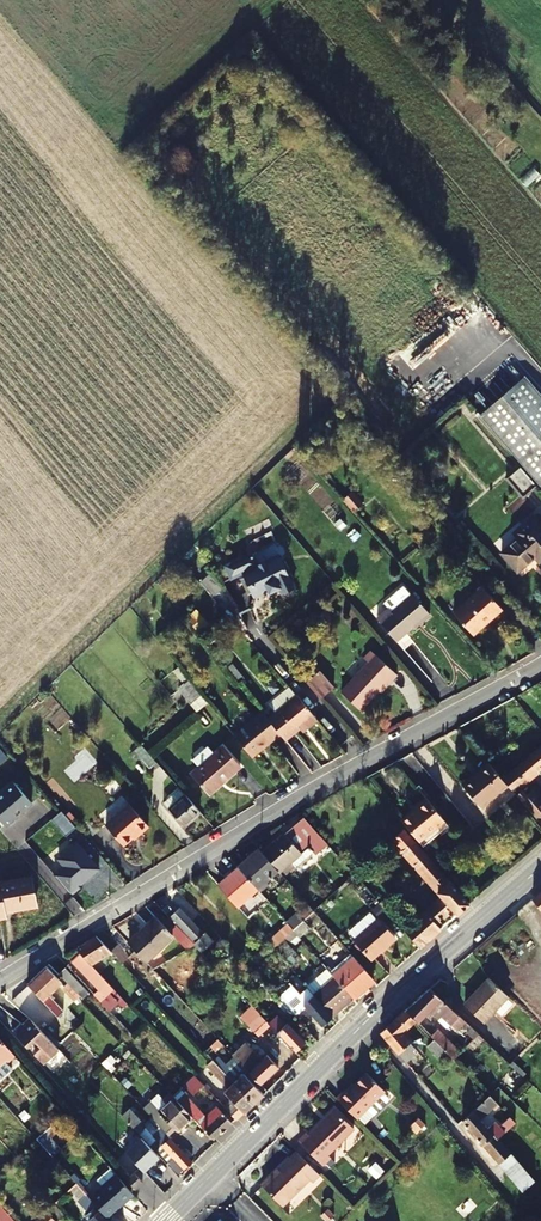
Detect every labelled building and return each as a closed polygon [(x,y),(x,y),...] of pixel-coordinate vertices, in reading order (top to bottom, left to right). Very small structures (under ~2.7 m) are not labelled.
[(512,386),(521,378),(512,367),(502,375),(512,386)] [(512,386),(479,415),(540,487),(540,395),(524,375),(521,378),(512,386)] [(405,392),(420,409),(425,404),(410,387),(405,392)] [(523,498),(537,487),(520,467),(506,479),(523,498)] [(352,492),(343,500),(353,511),(362,503),(352,492)] [(533,517),(523,526),(540,547),(540,526),(533,517)] [(523,526),(514,533),(519,539),(501,554),(517,573),(535,557),(540,563),(540,561),(540,547),(523,526)] [(259,566),(253,554),(227,567),(233,579),(247,572),(259,566)] [(280,589),(283,595),(295,589),(280,556),(259,566),(247,572),(258,596),(270,591),(271,593),(280,589)] [(212,597),(221,589),(209,575),(200,583),(212,597)] [(201,610),(211,599),(195,582),(184,592),(201,610)] [(377,621),(396,643),(419,623),(420,624),(431,615),(413,595),(411,596),(403,587),(384,605),(389,610),(377,621)] [(499,608),(482,589),(455,614),(473,635),(484,626),(481,623),(499,608)] [(386,681),(389,683),(396,675),(371,652),(363,660),(368,664),(340,695),(359,711),(377,691),(386,681)] [(173,672),(183,685),(189,680),(178,666),(173,672)] [(330,692),(316,677),(308,685),(322,701),(330,692)] [(208,703),(189,680),(183,685),(179,689),(198,712),(208,703)] [(389,683),(386,681),(377,691),(380,693),(389,683)] [(316,716),(289,686),(273,700),(280,709),(275,713),(268,719),(280,734),(285,740),(316,716)] [(513,698),(494,708),(498,716),(518,704),(513,698)] [(280,709),(273,700),(268,704),(275,713),(280,709)] [(234,735),(252,757),(280,734),(268,719),(263,713),(234,735)] [(156,762),(141,745),(131,754),(137,761),(140,758),(149,768),(156,762)] [(192,760),(199,768),(215,754),(208,746),(192,760)] [(223,747),(215,754),(199,768),(193,774),(211,794),(241,767),(223,747)] [(503,780),(516,796),(540,824),(540,802),(532,792),(527,797),(519,788),(540,769),(540,747),(503,780)] [(466,789),(491,818),(516,796),(503,780),(489,763),(481,771),(483,773),(466,789)] [(163,803),(170,810),(186,796),(179,789),(163,803)] [(186,796),(170,810),(185,827),(200,813),(186,796)] [(418,841),(443,820),(425,798),(416,806),(418,808),(402,821),(418,841)] [(149,827),(130,805),(106,825),(124,845),(138,833),(140,835),(149,827)] [(75,818),(69,811),(65,815),(71,821),(75,818)] [(328,845),(304,818),(263,853),(278,872),(279,873),(309,847),(316,855),(328,845)] [(424,848),(449,826),(443,820),(418,841),(424,848)] [(456,916),(470,903),(404,829),(392,841),(441,897),(404,930),(420,948),(441,929),(436,923),(452,909),(456,916)] [(263,853),(258,849),(238,867),(258,890),(278,872),(263,853)] [(218,885),(238,908),(258,890),(238,867),(218,885)] [(5,911),(36,905),(31,878),(0,884),(0,918),(5,918),(5,911)] [(540,911),(540,892),(532,900),(540,911)] [(159,906),(177,924),(196,945),(202,952),(213,941),(206,933),(204,935),(186,915),(191,909),(186,903),(183,906),(173,894),(159,906)] [(196,945),(177,924),(169,931),(157,918),(145,930),(143,929),(129,943),(146,962),(173,936),(187,951),(196,945)] [(293,930),(301,924),(296,918),(288,925),(293,930)] [(378,920),(355,941),(372,960),(395,939),(378,920)] [(298,936),(309,926),(304,921),(301,924),(293,930),(298,936)] [(267,942),(273,948),(284,938),(293,930),(288,925),(287,924),(267,942)] [(286,941),(289,944),(298,936),(293,930),(284,938),(286,941)] [(111,952),(96,936),(76,949),(80,953),(90,964),(111,952)] [(289,967),(300,957),(289,944),(286,941),(275,951),(289,967)] [(119,946),(112,951),(123,963),(129,957),(119,946)] [(106,1007),(114,1001),(117,1004),(122,999),(90,964),(80,953),(72,961),(98,990),(94,994),(106,1007)] [(330,973),(333,977),(354,958),(350,954),(330,973)] [(333,977),(353,999),(374,981),(354,958),(333,977)] [(49,997),(62,984),(46,968),(27,985),(29,987),(39,997),(58,1017),(63,1012),(53,1001),(49,997)] [(84,988),(65,968),(58,974),(66,983),(77,994),(84,988)] [(353,999),(333,977),(313,994),(333,1017),(353,999)] [(304,1007),(321,1026),(333,1017),(313,994),(299,979),(282,994),(298,1012),(304,1007)] [(497,1007),(508,996),(490,979),(465,1005),(483,1023),(497,1007)] [(61,988),(64,991),(74,1003),(80,997),(77,994),(66,983),(63,986),(61,988)] [(49,997),(53,1001),(64,991),(61,988),(63,986),(62,984),(49,997)] [(39,997),(29,987),(18,997),(27,1009),(39,997)] [(431,989),(406,1011),(416,1021),(418,1023),(425,1016),(428,1018),(433,1014),(439,1020),(443,1016),(458,1032),(467,1023),(431,989)] [(298,1012),(282,994),(279,996),(295,1015),(298,1012)] [(515,1002),(508,996),(497,1007),(504,1013),(515,1002)] [(116,1017),(128,1005),(122,999),(117,1004),(109,1011),(116,1017)] [(240,1017),(257,1036),(269,1025),(261,1015),(251,1006),(240,1017)] [(269,1025),(295,1052),(305,1042),(288,1023),(285,1025),(269,1007),(261,1015),(269,1025)] [(381,1033),(406,1062),(417,1052),(402,1034),(416,1021),(406,1011),(381,1033)] [(31,1020),(25,1025),(17,1034),(44,1063),(59,1049),(31,1020)] [(13,1029),(17,1034),(25,1025),(22,1021),(13,1029)] [(471,1028),(467,1033),(475,1040),(479,1035),(471,1028)] [(461,1053),(438,1029),(431,1036),(435,1040),(448,1054),(454,1060),(461,1053)] [(484,1041),(479,1035),(475,1040),(469,1046),(474,1051),(484,1041)] [(8,1063),(16,1057),(0,1038),(0,1065),(6,1061),(8,1063)] [(254,1105),(264,1095),(243,1074),(247,1070),(234,1058),(226,1066),(214,1053),(223,1045),(217,1039),(204,1051),(213,1060),(254,1105)] [(428,1047),(441,1061),(448,1054),(435,1040),(428,1047)] [(247,1070),(260,1085),(279,1067),(267,1055),(262,1060),(245,1044),(232,1055),(234,1058),(247,1070)] [(225,1093),(231,1100),(224,1107),(237,1122),(254,1105),(213,1060),(206,1066),(229,1090),(225,1093)] [(9,1065),(8,1063),(6,1061),(0,1065),(0,1073),(9,1065)] [(383,1094),(384,1093),(367,1074),(347,1093),(345,1091),(337,1099),(356,1119),(358,1118),(366,1110),(373,1117),(388,1103),(388,1098),(383,1094)] [(186,1085),(194,1094),(204,1086),(199,1080),(195,1076),(186,1085)] [(204,1086),(216,1099),(221,1095),(203,1076),(199,1080),(204,1086)] [(192,1117),(214,1140),(232,1124),(216,1107),(206,1116),(181,1090),(173,1097),(192,1117)] [(164,1098),(159,1093),(150,1102),(158,1110),(173,1097),(170,1093),(164,1098)] [(490,1096),(462,1121),(523,1192),(535,1182),(498,1139),(516,1124),(511,1119),(501,1127),(496,1122),(487,1129),(479,1121),(493,1109),(496,1111),(501,1107),(490,1096)] [(158,1110),(150,1102),(143,1108),(151,1117),(166,1133),(173,1127),(177,1131),(192,1117),(173,1097),(158,1110)] [(135,1104),(130,1109),(142,1121),(146,1117),(135,1104)] [(142,1121),(130,1109),(128,1112),(122,1106),(117,1111),(146,1143),(151,1139),(144,1131),(146,1129),(139,1123),(142,1121)] [(307,1131),(305,1129),(297,1136),(321,1161),(329,1154),(325,1150),(347,1128),(328,1109),(307,1131)] [(373,1117),(366,1110),(358,1118),(364,1126),(373,1117)] [(153,1143),(180,1173),(193,1161),(166,1133),(151,1117),(144,1125),(157,1140),(153,1143)] [(418,1117),(410,1124),(417,1131),(424,1124),(418,1117)] [(306,1177),(309,1180),(316,1173),(293,1149),(259,1184),(279,1204),(306,1177)] [(90,1199),(108,1218),(118,1209),(115,1206),(131,1192),(111,1168),(97,1180),(104,1187),(90,1199)] [(127,1179),(135,1189),(143,1182),(135,1173),(127,1179)] [(175,1184),(167,1175),(156,1186),(164,1194),(175,1184)] [(75,1182),(69,1187),(81,1202),(87,1196),(75,1182)] [(469,1213),(476,1220),(493,1206),(474,1186),(468,1192),(465,1190),(451,1203),(464,1217),(469,1213)] [(131,1192),(115,1206),(118,1209),(134,1195),(131,1192)] [(81,1202),(79,1204),(89,1215),(86,1218),(89,1220),(110,1220),(108,1218),(90,1199),(87,1196),(81,1202)] [(48,1206),(60,1220),(65,1215),(53,1201),(48,1206)] [(0,1204),(0,1220),(15,1220),(0,1204)] [(45,1209),(31,1220),(55,1220),(45,1209)]
